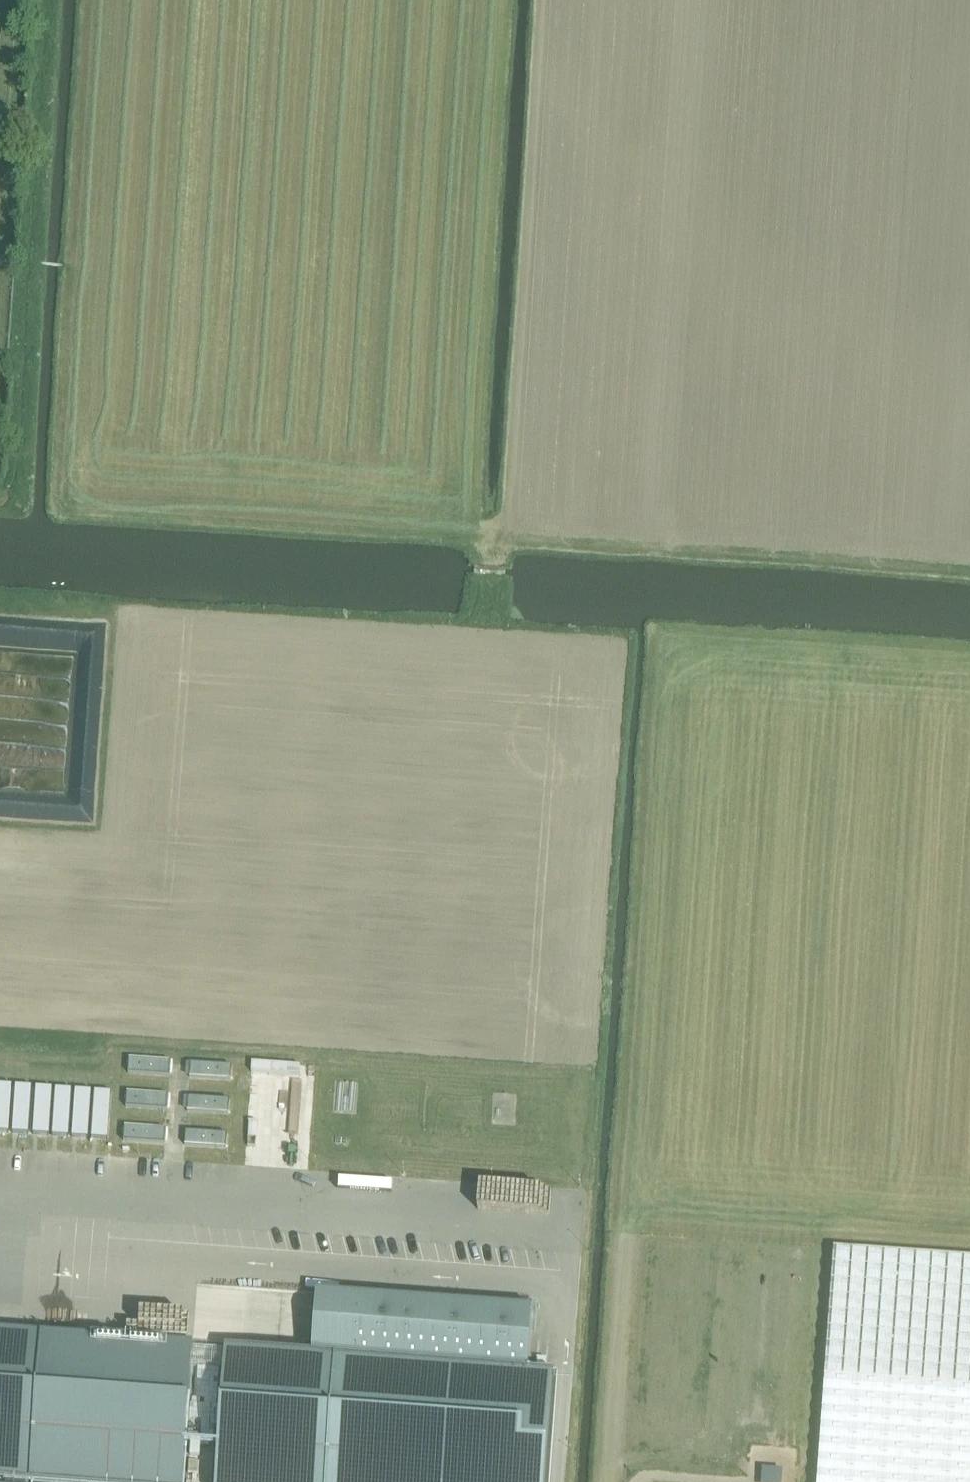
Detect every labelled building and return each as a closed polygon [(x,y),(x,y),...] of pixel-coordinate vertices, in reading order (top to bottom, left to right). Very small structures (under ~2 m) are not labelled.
[(171,1062),(130,1059),(129,1073),(170,1076),(171,1062)] [(232,1066),(191,1063),(190,1077),(231,1080),(232,1066)] [(9,1132),(13,1085),(0,1084),(0,1132),(9,1132)] [(32,1087),(16,1085),(13,1133),(29,1134),(32,1087)] [(37,1087),(33,1134),(49,1135),(53,1088),(37,1087)] [(72,1089),(56,1088),(53,1135),(69,1136),(72,1089)] [(92,1091),(76,1090),(72,1137),(88,1138),(92,1091)] [(111,1092),(96,1091),(92,1138),(108,1139),(111,1092)] [(168,1095),(127,1093),(126,1107),(167,1109),(168,1095)] [(229,1100),(188,1097),(187,1111),(228,1114),(229,1100)] [(166,1129),(125,1126),(124,1140),(165,1143),(166,1129)] [(227,1134),(186,1131),(185,1145),(226,1148),(227,1134)] [(834,1248),(817,1481),(969,1481),(969,1258),(834,1248)] [(313,1355),(528,1371),(532,1309),(318,1293),(313,1355)] [(6,1480),(6,1481),(184,1481),(194,1346),(103,1339),(0,1332),(0,1480),(6,1480)] [(226,1348),(216,1481),(545,1481),(553,1372),(528,1371),(312,1355),(226,1348)]
